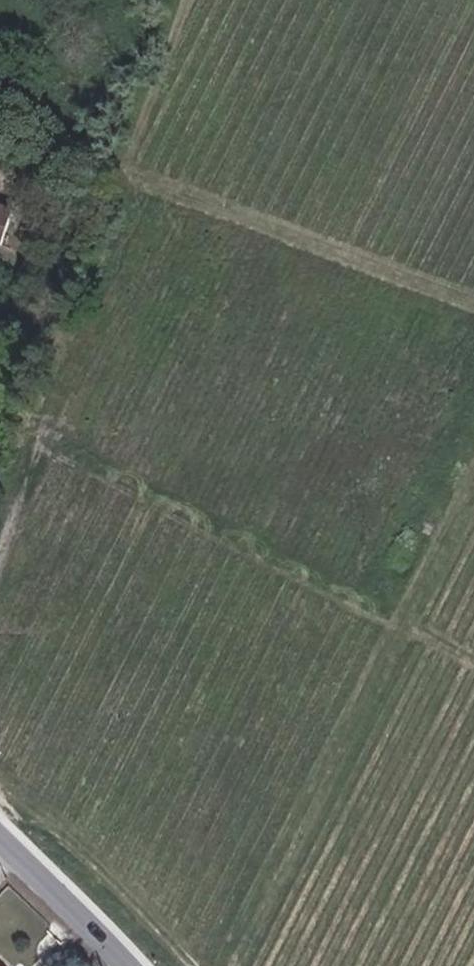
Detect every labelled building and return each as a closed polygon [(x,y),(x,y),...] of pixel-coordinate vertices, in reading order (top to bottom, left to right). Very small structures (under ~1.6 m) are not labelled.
[(2,243),(21,250),(32,217),(11,210),(12,208),(0,204),(0,246),(2,243)]
